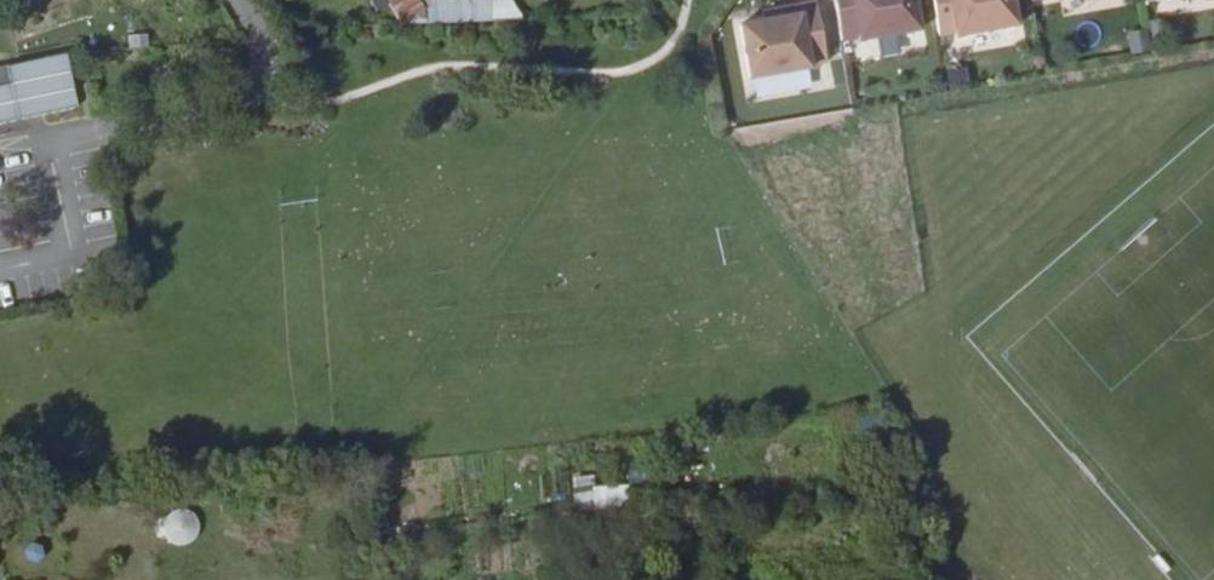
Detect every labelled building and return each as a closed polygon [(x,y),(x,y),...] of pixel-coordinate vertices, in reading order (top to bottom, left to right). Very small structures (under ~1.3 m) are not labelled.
[(400,16),(421,16),(409,0),(388,0),(400,16)] [(421,16),(520,13),(517,0),(409,0),(421,16)] [(839,42),(856,39),(857,42),(918,31),(912,0),(832,0),(839,42)] [(937,37),(954,33),(955,37),(1016,25),(1011,0),(931,0),(937,37)] [(824,63),(814,4),(778,10),(780,18),(760,22),(738,26),(747,80),(808,69),(808,66),(824,63)] [(778,10),(758,13),(760,22),(780,18),(778,10)] [(77,101),(62,48),(2,64),(8,82),(0,84),(0,121),(77,101)] [(591,477),(569,478),(570,504),(624,501),(623,486),(592,487),(591,477)]
